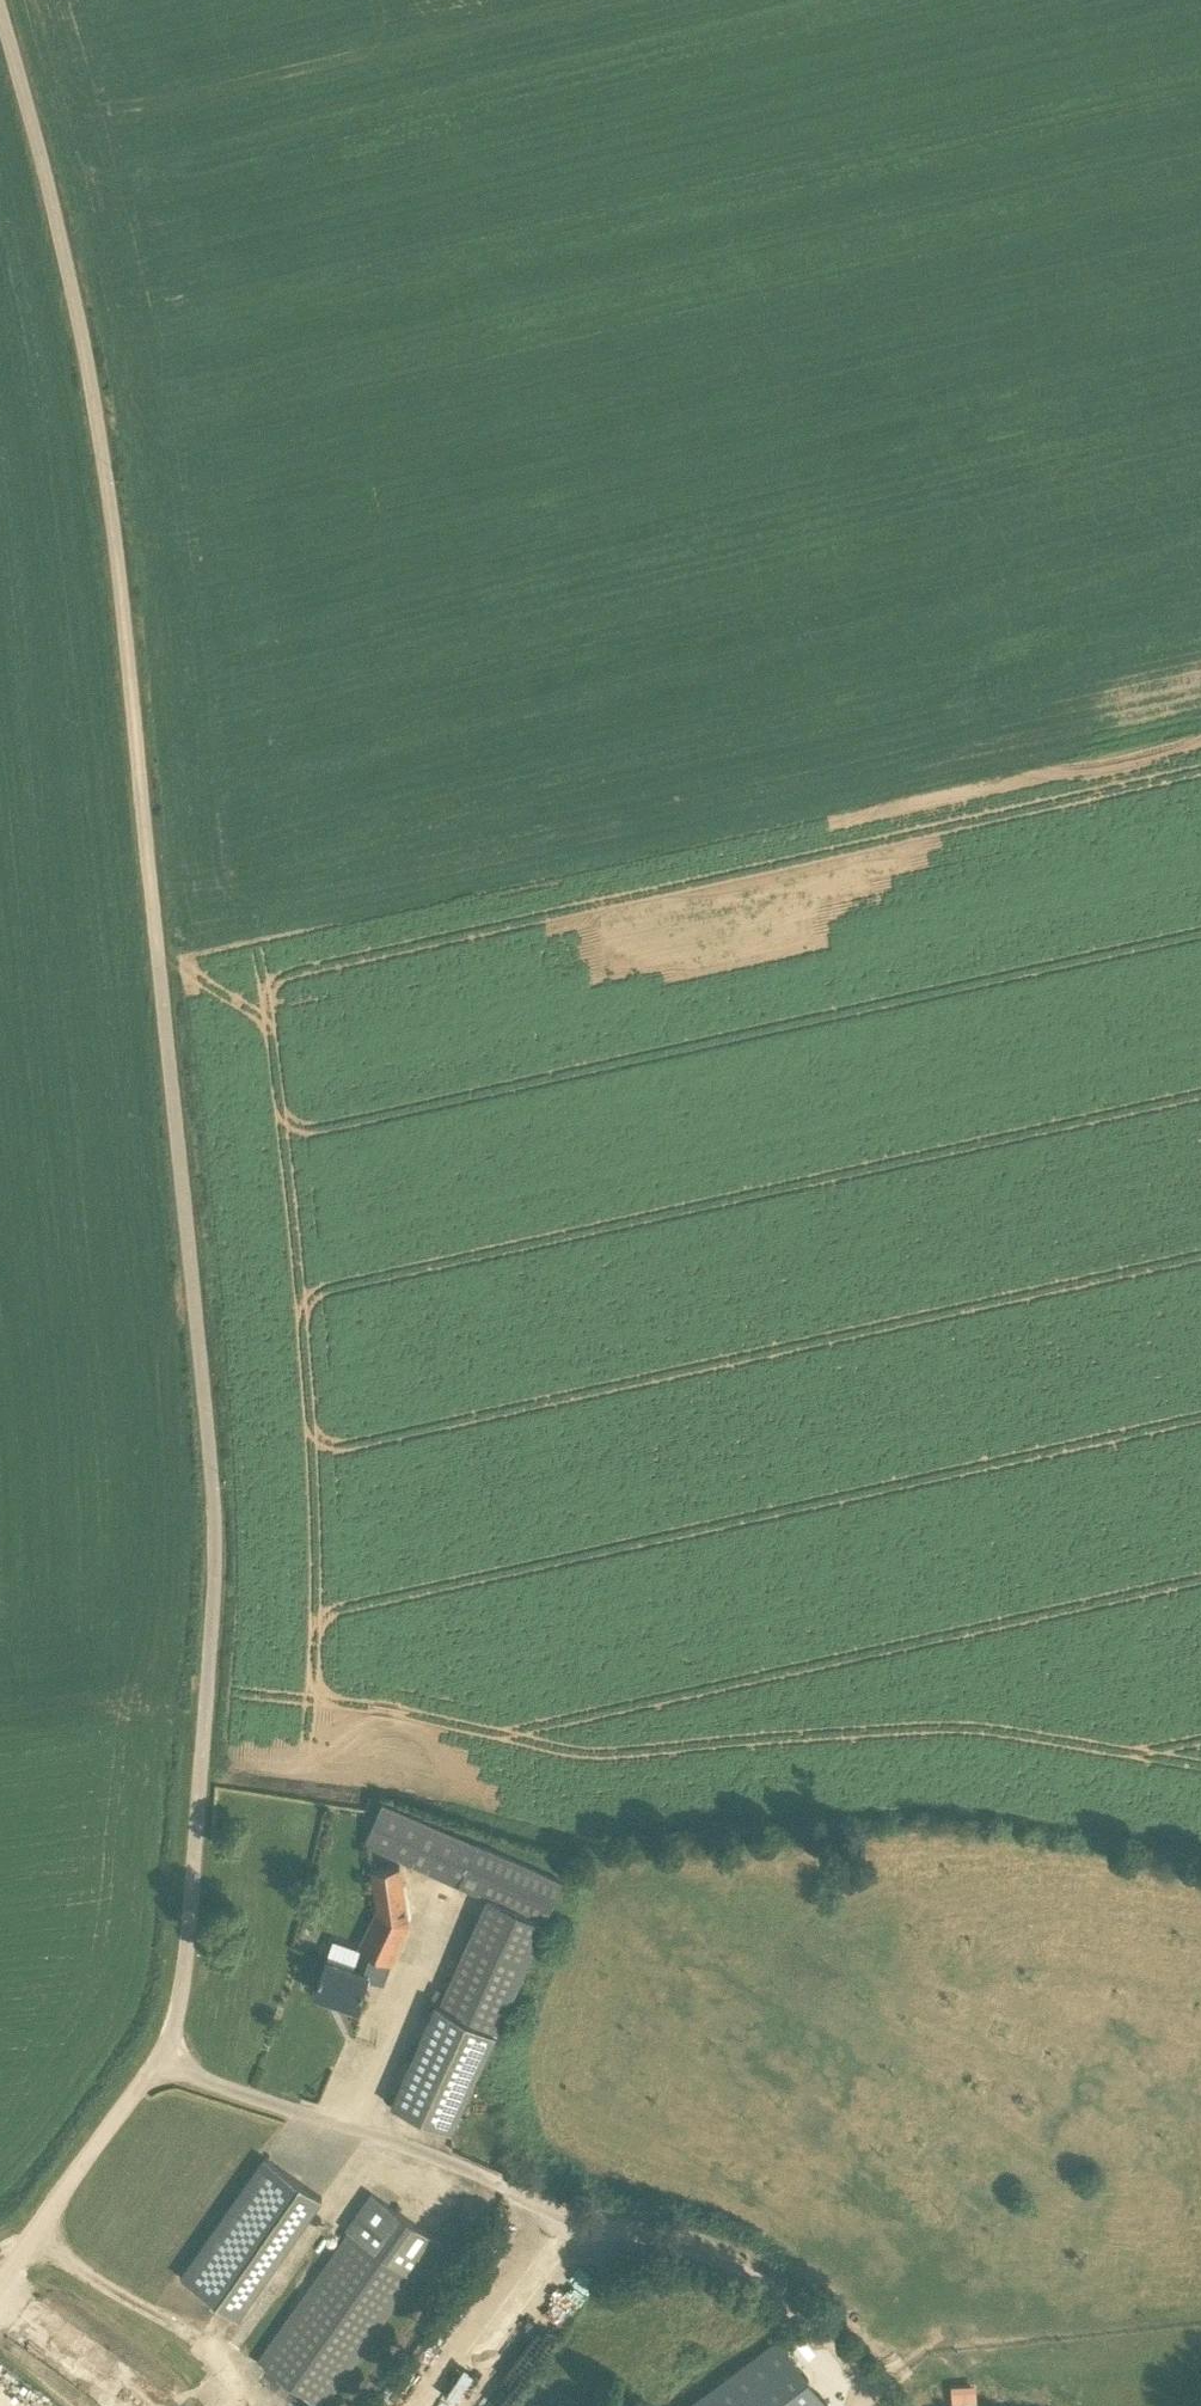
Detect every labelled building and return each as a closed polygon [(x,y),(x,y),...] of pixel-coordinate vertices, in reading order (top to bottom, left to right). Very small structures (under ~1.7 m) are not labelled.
[(563,1882),(383,1802),(365,1842),(487,1896),(545,1922),(563,1882)] [(406,1925),(408,1905),(402,1864),(372,1868),(378,1911),(351,1965),(327,1957),(315,1992),(358,2007),(363,1982),(380,1988),(387,1964),(406,1925)] [(496,2029),(543,1922),(487,1897),(440,2004),(496,2029)] [(438,2006),(393,2107),(450,2132),(494,2031),(438,2006)] [(322,2197),(266,2158),(183,2278),(238,2317),(322,2197)] [(438,2241),(375,2197),(260,2362),(322,2405),(438,2241)] [(689,2405),(830,2405),(779,2339),(689,2405)] [(953,2405),(979,2404),(978,2382),(952,2383),(953,2405)]
